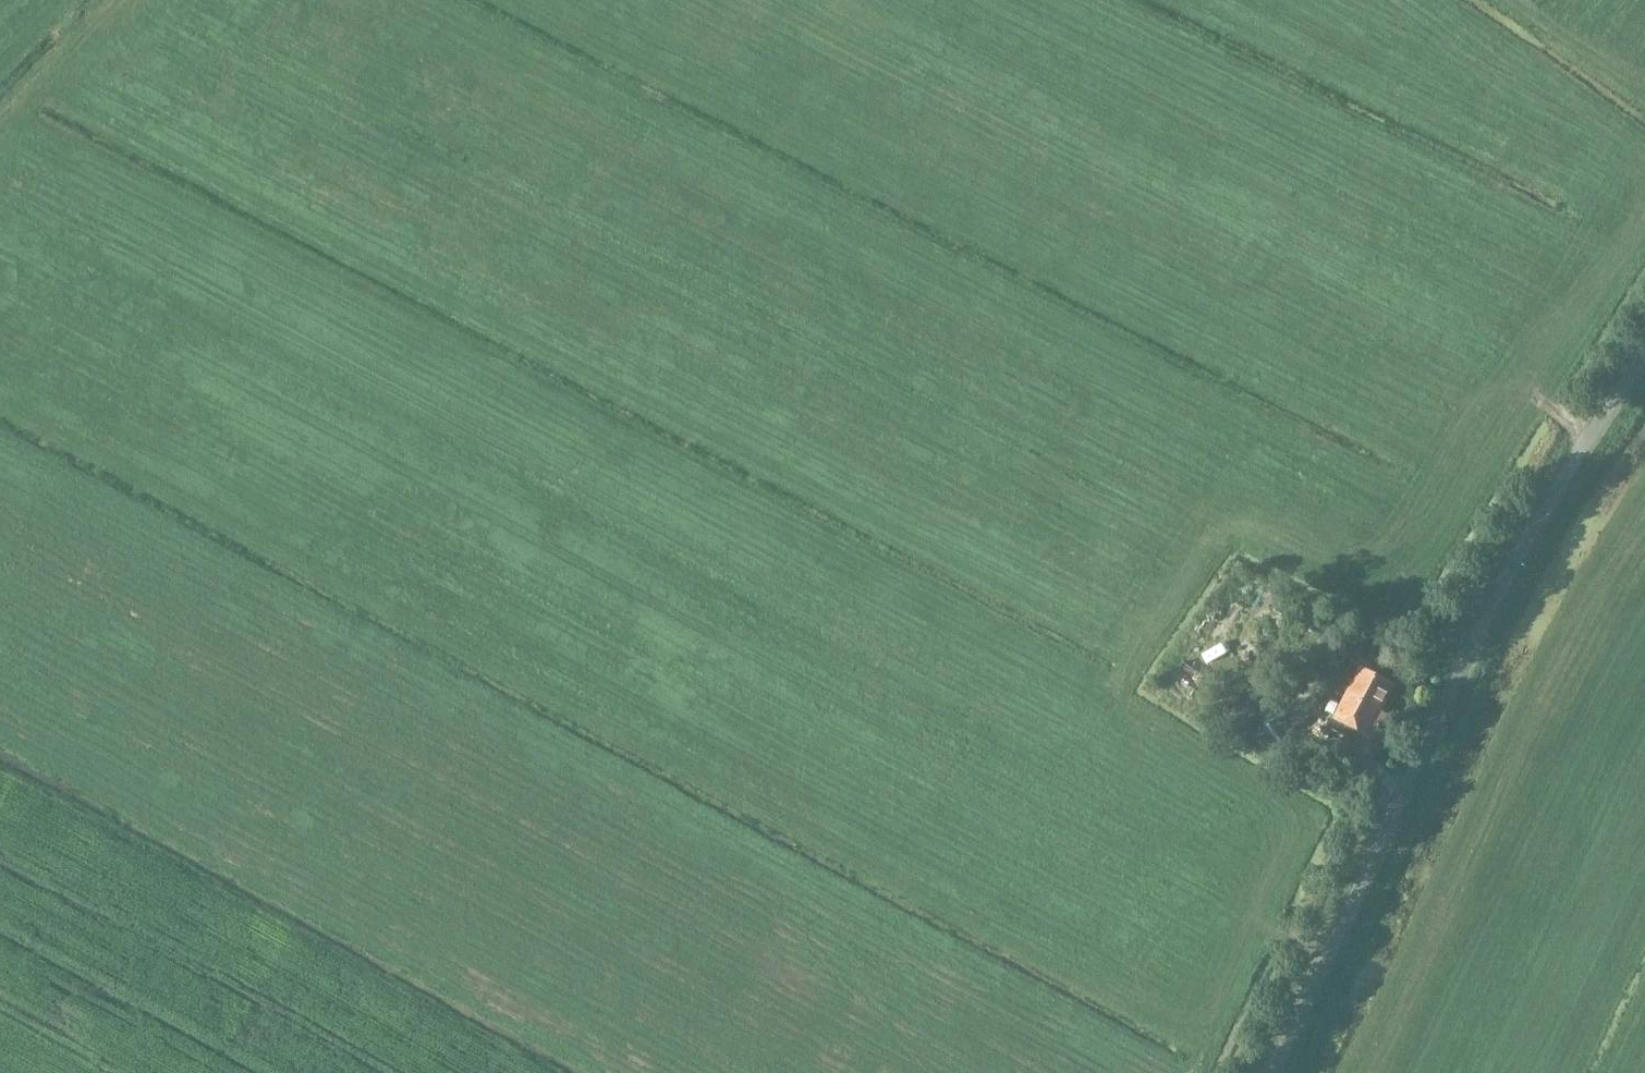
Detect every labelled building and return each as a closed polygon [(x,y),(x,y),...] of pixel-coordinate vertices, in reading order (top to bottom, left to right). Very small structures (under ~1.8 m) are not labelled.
[(1389,717),(1380,713),(1395,685),(1361,667),(1333,719),(1334,719),(1329,728),(1357,743),(1361,734),(1376,742),(1389,717)]
